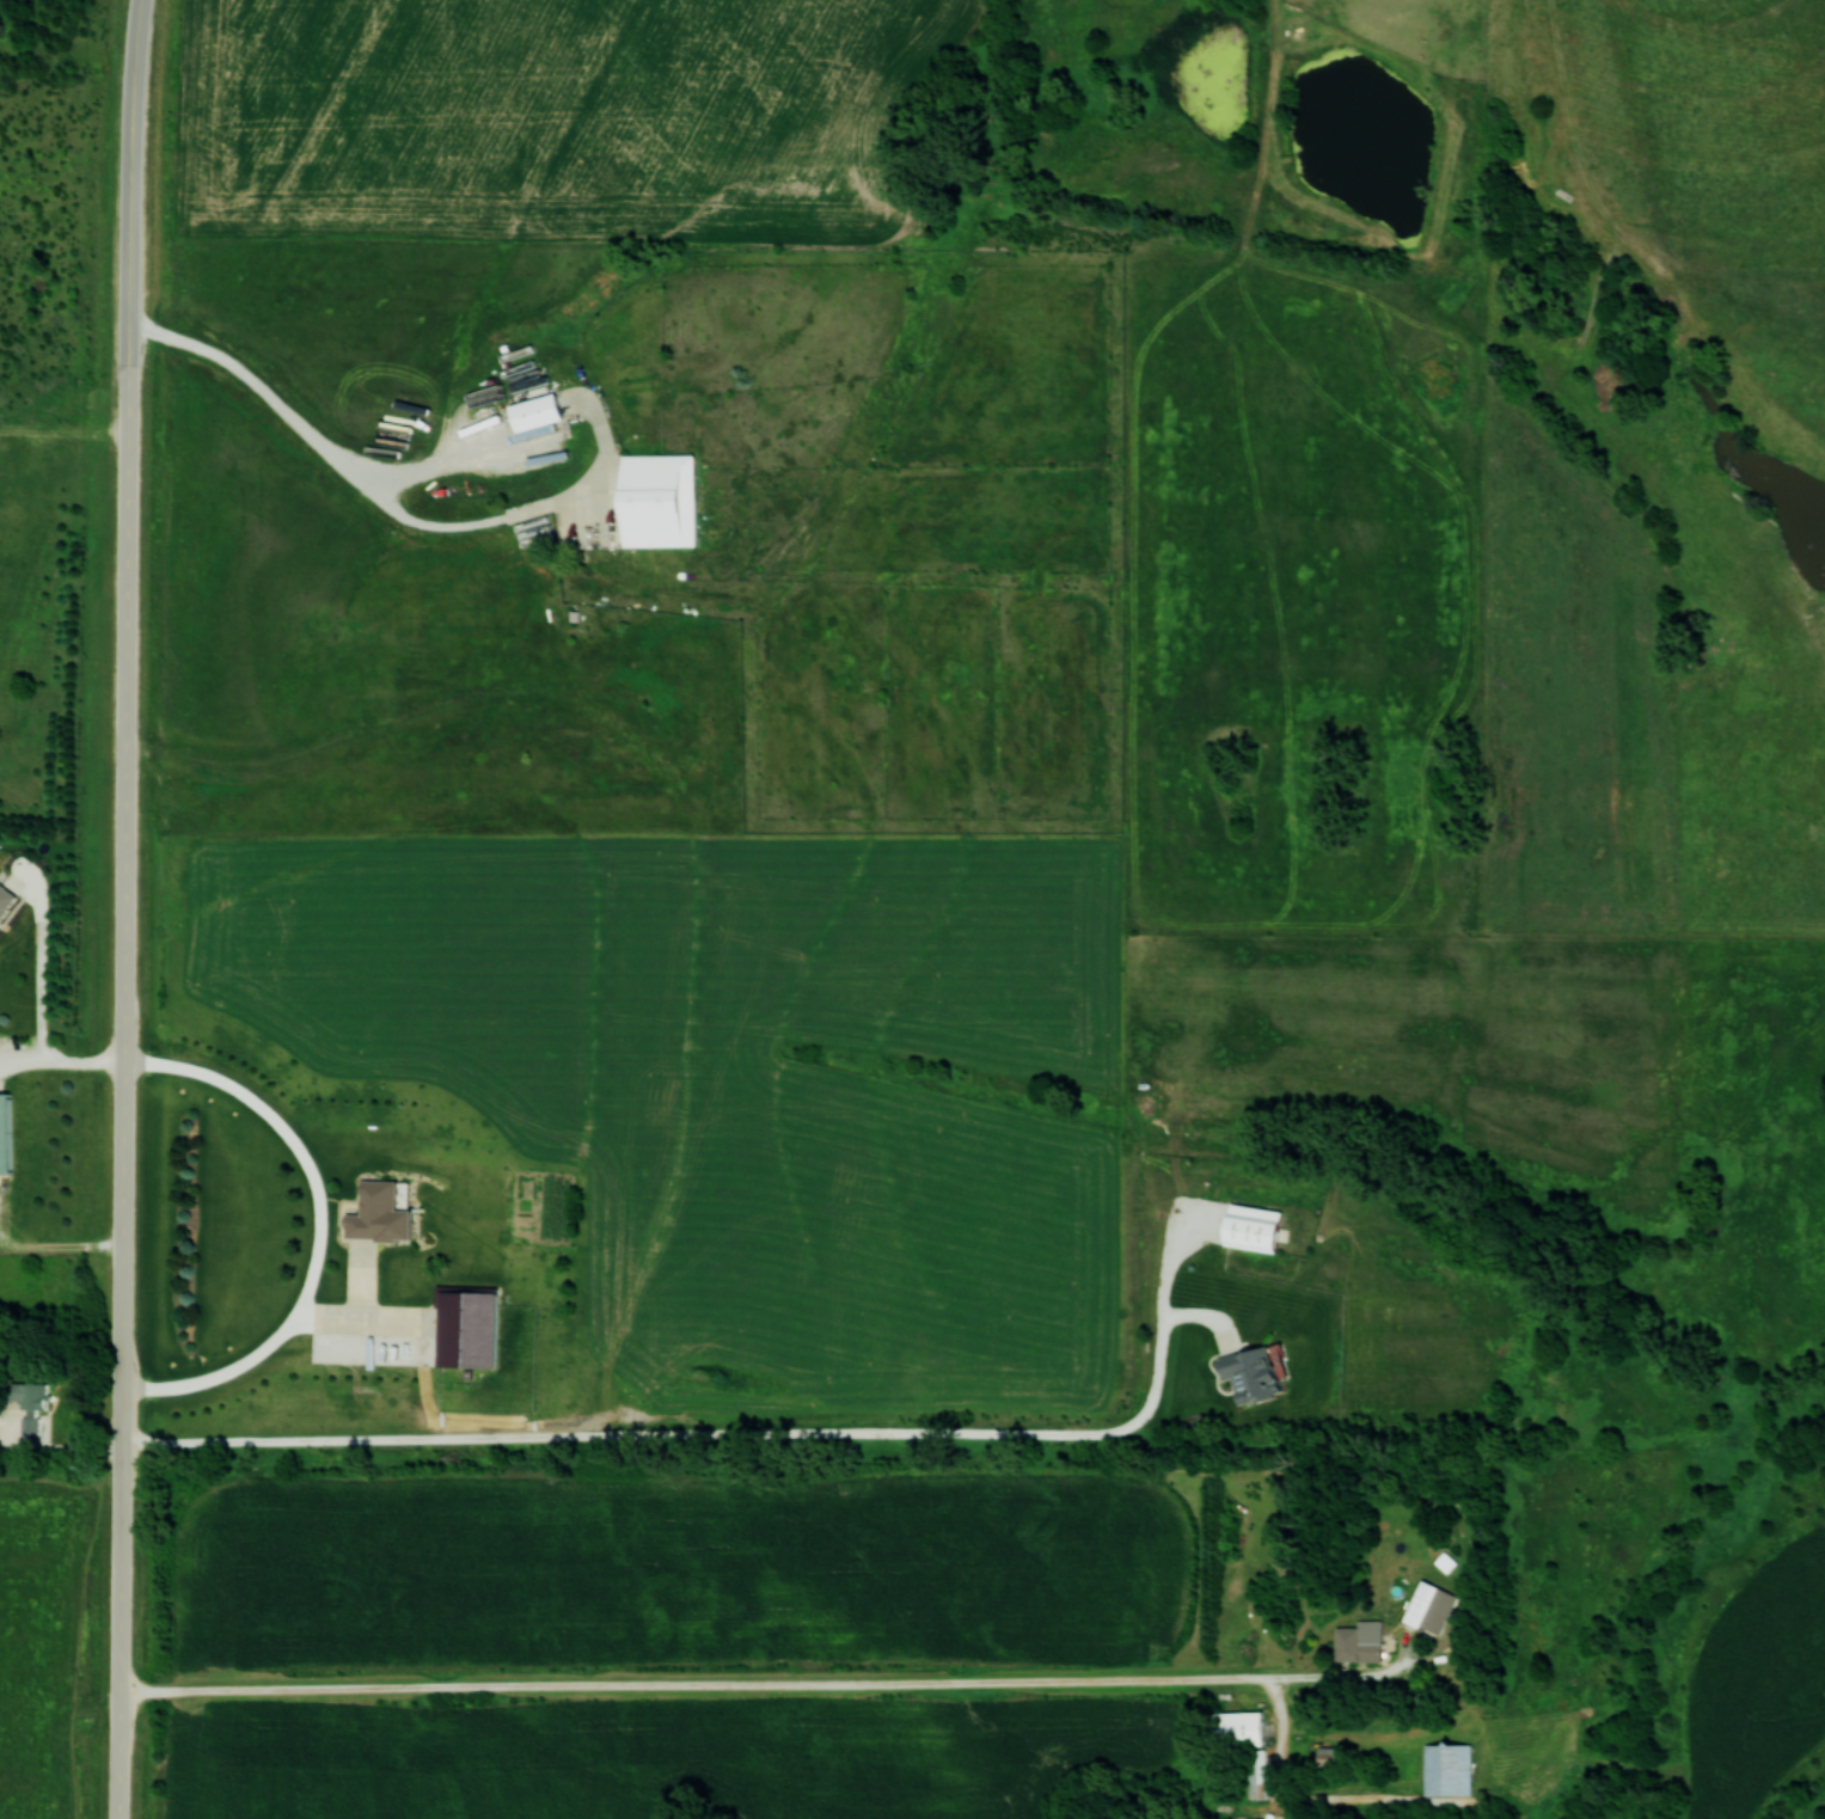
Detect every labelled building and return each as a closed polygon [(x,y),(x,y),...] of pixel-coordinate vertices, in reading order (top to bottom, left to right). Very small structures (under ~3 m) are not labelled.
[(507,404),(513,431),(560,420),(554,393),(507,404)] [(694,453),(619,453),(618,545),(693,546),(694,453)] [(15,895),(0,884),(0,915),(15,895)] [(408,1210),(395,1210),(395,1180),(358,1180),(358,1214),(343,1214),(343,1239),(408,1239),(408,1210)] [(1222,1245),(1274,1253),(1280,1210),(1228,1203),(1222,1245)] [(436,1367),(493,1368),(495,1293),(437,1292),(436,1367)] [(1216,1358),(1220,1381),(1231,1379),(1236,1405),(1279,1396),(1269,1347),(1216,1358)] [(0,1383),(0,1401),(19,1401),(19,1410),(46,1410),(46,1383),(0,1383)] [(1418,1629),(1436,1587),(1419,1580),(1401,1622),(1418,1629)] [(1358,1628),(1334,1628),(1334,1662),(1380,1662),(1380,1639),(1358,1639),(1358,1628)] [(1261,1747),(1261,1713),(1209,1713),(1209,1747),(1261,1747)] [(1469,1796),(1469,1745),(1422,1745),(1422,1797),(1469,1796)] [(1265,1799),(1265,1750),(1246,1750),(1246,1799),(1265,1799)]
